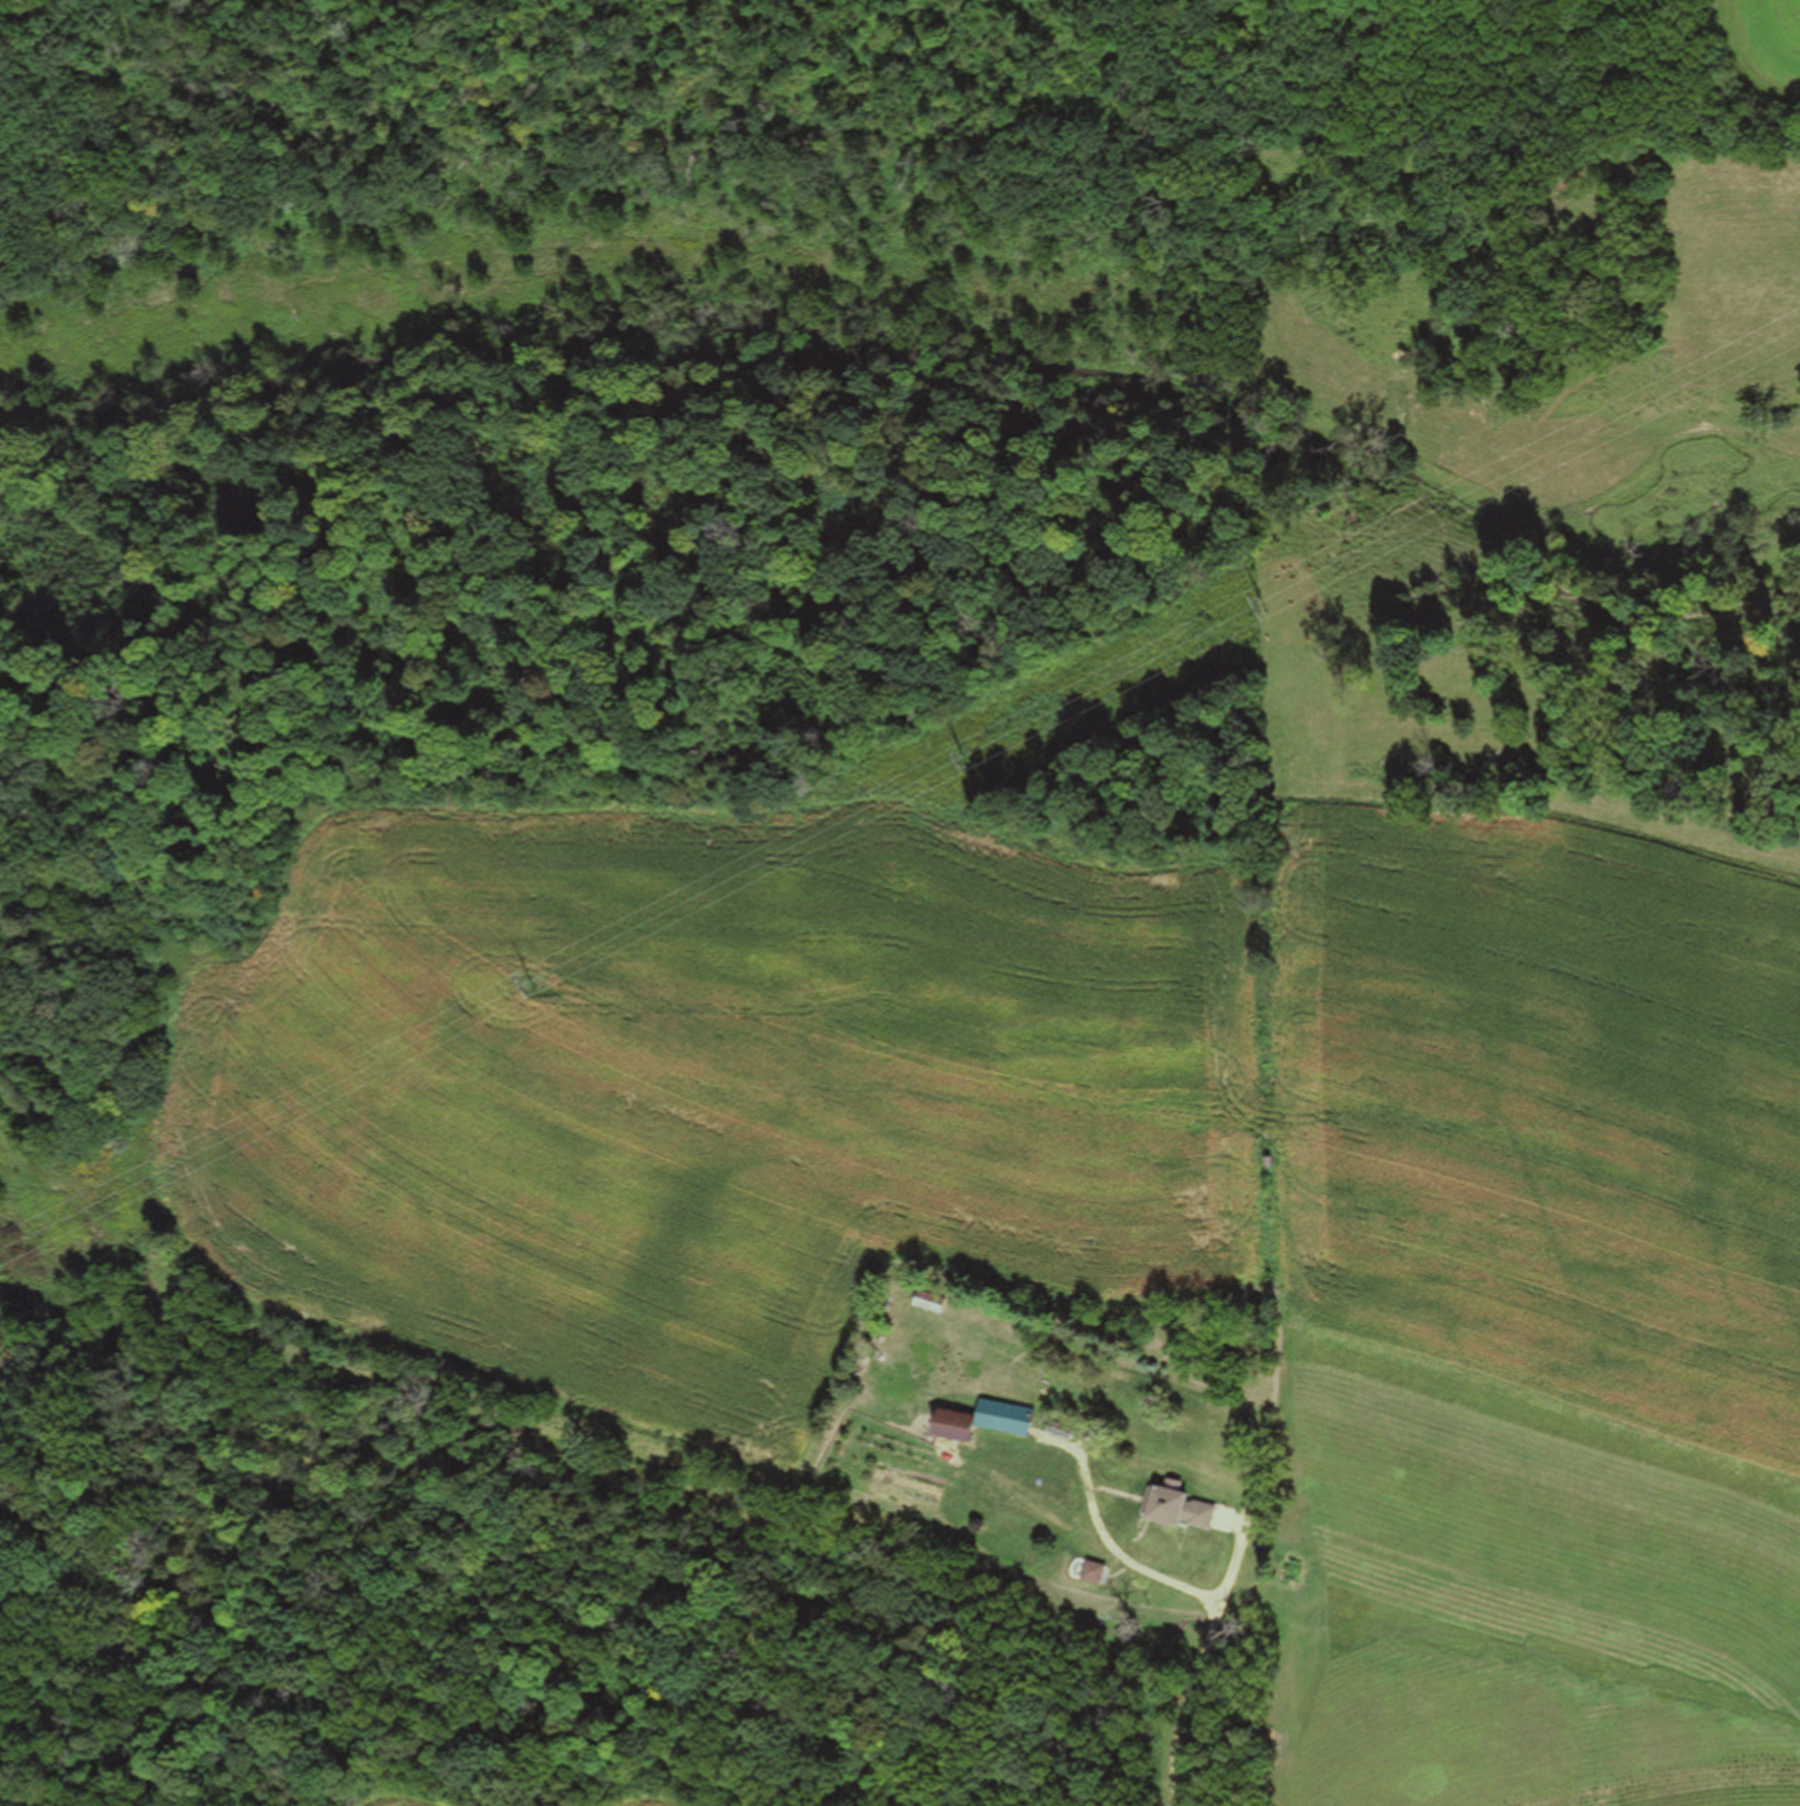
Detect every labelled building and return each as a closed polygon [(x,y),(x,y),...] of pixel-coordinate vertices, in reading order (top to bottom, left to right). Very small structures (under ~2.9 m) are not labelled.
[(968,1428),(1026,1439),(1031,1410),(975,1399),(972,1417),(930,1409),(925,1435),(965,1443),(968,1428)] [(1207,1533),(1213,1503),(1146,1487),(1139,1518),(1207,1533)]
